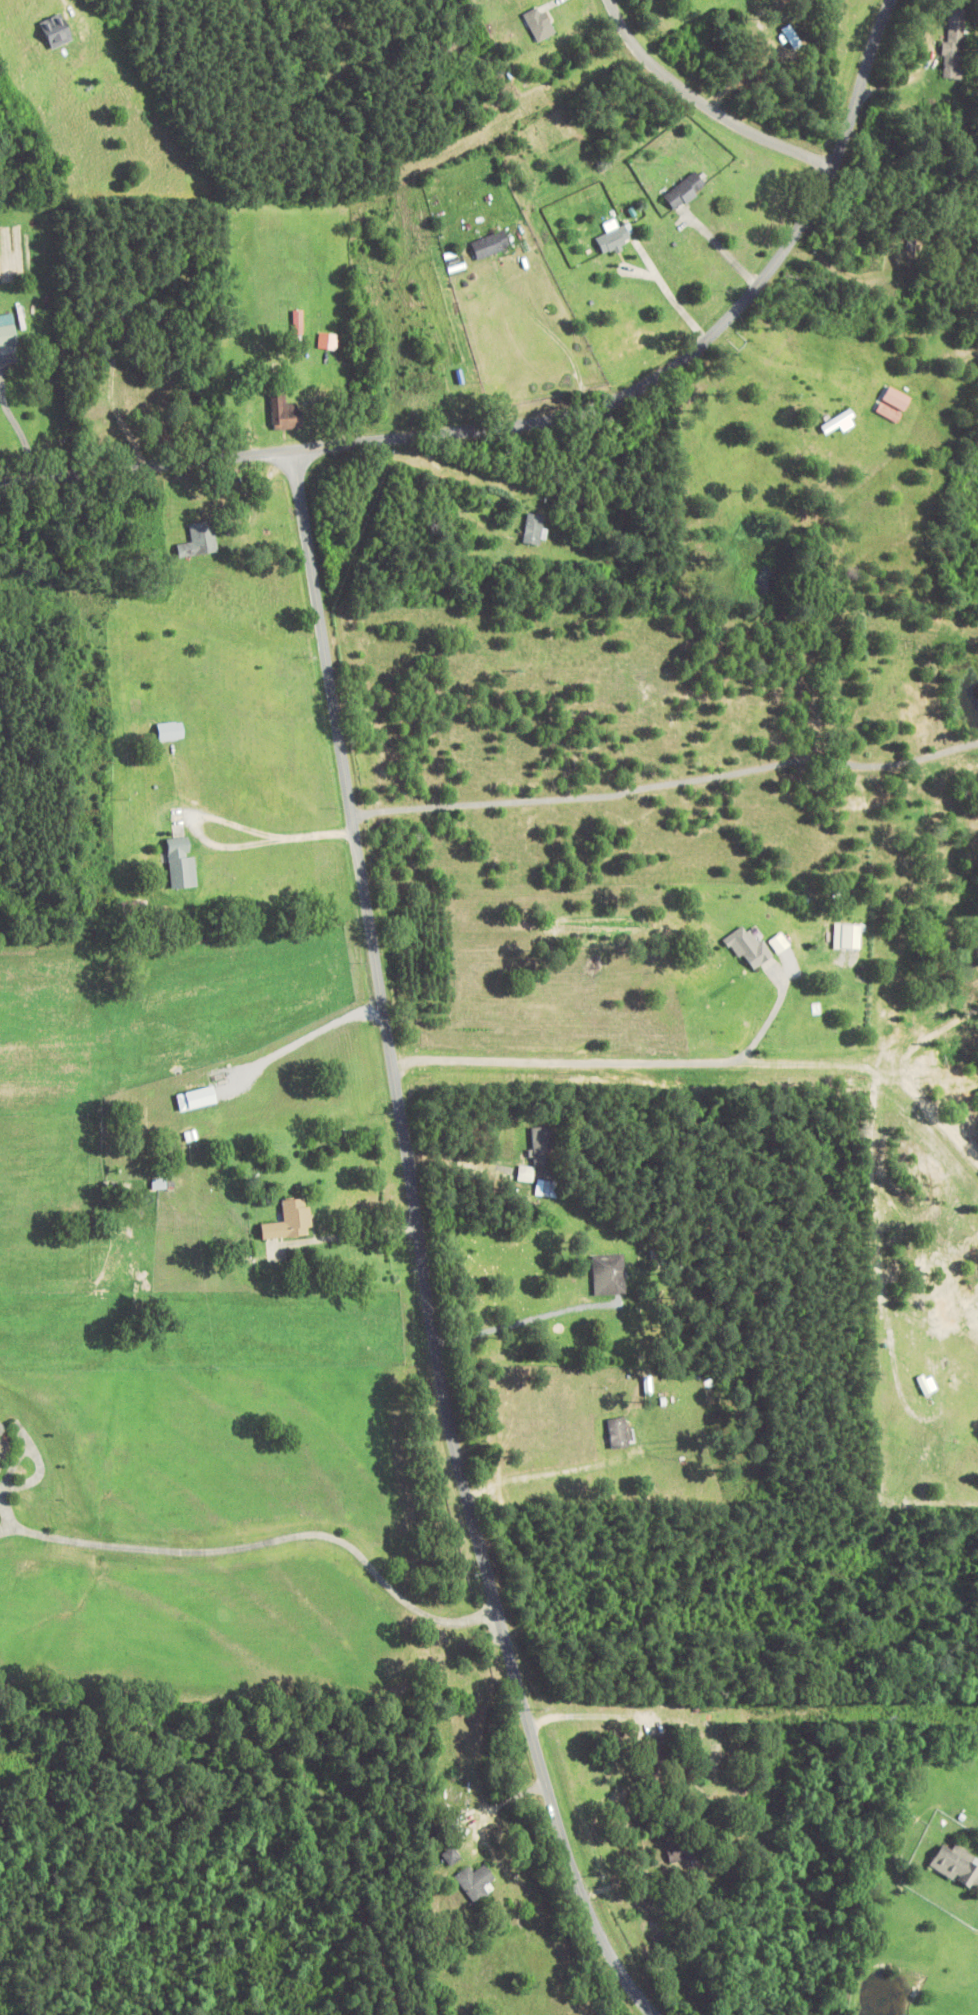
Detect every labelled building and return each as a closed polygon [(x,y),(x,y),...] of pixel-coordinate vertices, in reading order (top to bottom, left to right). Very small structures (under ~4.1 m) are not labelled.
[(524,15),(537,44),(555,36),(542,7),(524,15)] [(944,79),(960,80),(963,10),(947,9),(944,79)] [(39,24),(51,50),(71,40),(59,15),(39,24)] [(675,212),(707,187),(696,173),(664,198),(675,212)] [(632,246),(627,228),(597,236),(602,254),(632,246)] [(477,262),(511,249),(504,231),(471,244),(477,262)] [(18,346),(14,315),(0,317),(0,348),(18,346)] [(897,424),(911,399),(888,387),(875,413),(897,424)] [(270,394),(271,431),(301,430),(300,405),(285,405),(285,394),(270,394)] [(543,516),(526,515),(523,545),(541,547),(543,516)] [(218,554),(213,522),(189,525),(191,543),(176,546),(178,560),(218,554)] [(184,741),(183,723),(157,724),(157,742),(184,741)] [(168,839),(169,889),(197,889),(196,857),(189,857),(189,839),(168,839)] [(773,959),(764,942),(758,945),(748,926),(725,939),(737,960),(745,956),(752,970),(773,959)] [(533,1169),(551,1168),(548,1128),(531,1128),(533,1169)] [(167,1181),(153,1181),(153,1189),(167,1189),(167,1181)] [(261,1240),(312,1237),(309,1199),(282,1201),(283,1223),(260,1225),(261,1240)] [(595,1296),(626,1295),(625,1256),(593,1257),(595,1296)] [(937,1399),(937,1351),(927,1351),(927,1399),(937,1399)] [(628,1449),(625,1419),(608,1420),(611,1450),(628,1449)] [(943,1840),(929,1869),(971,1890),(977,1877),(977,1869),(973,1866),(977,1857),(943,1840)] [(670,1841),(669,1860),(691,1862),(693,1843),(670,1841)] [(462,1858),(453,1847),(442,1857),(451,1867),(462,1858)] [(469,1867),(455,1877),(475,1905),(489,1895),(484,1888),(496,1880),(485,1865),(474,1874),(469,1867)]
